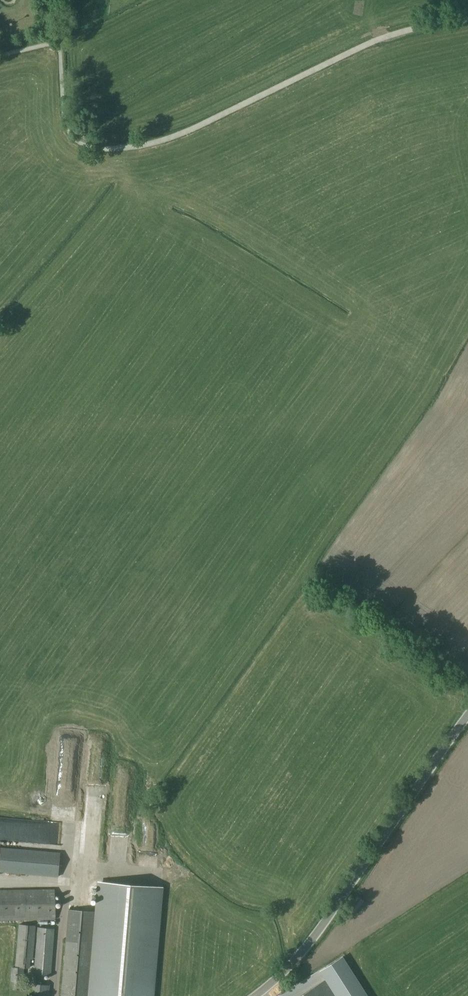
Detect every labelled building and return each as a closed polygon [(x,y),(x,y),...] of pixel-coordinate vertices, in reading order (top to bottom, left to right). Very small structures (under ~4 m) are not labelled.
[(54,844),(56,825),(0,820),(0,840),(54,844)] [(0,855),(0,871),(58,877),(60,853),(1,847),(0,855)] [(159,890),(99,884),(89,995),(150,995),(159,890)] [(55,919),(55,889),(0,890),(0,920),(55,919)] [(355,913),(364,901),(357,896),(348,908),(355,913)] [(95,911),(68,909),(61,995),(88,995),(95,911)] [(36,926),(19,924),(15,967),(29,968),(30,959),(33,959),(36,926)] [(54,928),(37,927),(35,960),(30,959),(29,974),(34,974),(50,975),(54,928)] [(339,957),(320,971),(325,980),(300,995),(365,995),(339,957)] [(50,985),(31,983),(30,995),(49,995),(50,985)]
